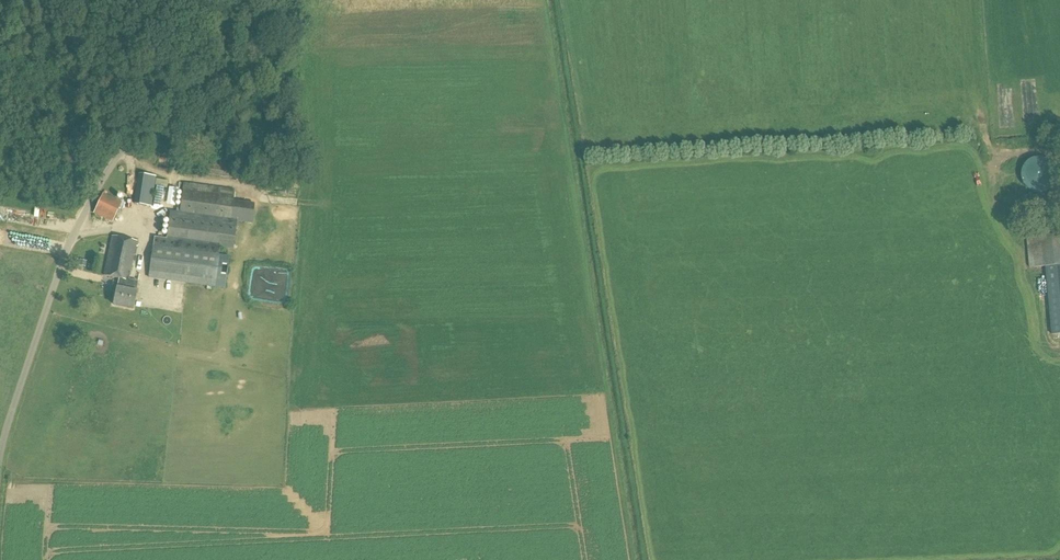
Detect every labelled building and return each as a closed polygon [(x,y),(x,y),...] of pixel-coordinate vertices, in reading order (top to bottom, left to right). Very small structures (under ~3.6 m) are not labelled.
[(1038,193),(1041,193),(1044,192),(1047,191),(1049,189),(1052,187),(1054,185),(1055,182),(1056,179),(1056,176),(1056,173),(1056,170),(1055,167),(1053,165),(1051,162),(1049,160),(1046,159),(1044,158),(1041,157),(1038,157),(1035,158),(1032,159),(1029,160),(1027,162),(1025,164),(1023,166),(1022,169),(1021,172),(1021,175),(1021,178),(1022,181),(1023,184),(1025,186),(1027,188),(1030,190),(1032,191),(1035,192),(1038,193)] [(168,197),(169,188),(154,186),(156,176),(138,173),(134,204),(151,207),(153,194),(168,197)] [(252,223),(254,203),(233,200),(235,189),(183,182),(179,208),(176,208),(176,212),(169,211),(166,239),(233,248),(237,221),(252,223)] [(112,222),(122,202),(103,193),(93,213),(112,222)] [(1044,231),(1026,233),(1029,268),(1045,267),(1046,284),(1051,335),(1059,334),(1059,229),(1044,231)] [(136,291),(138,282),(129,280),(137,242),(112,236),(104,275),(119,279),(118,287),(117,287),(114,305),(133,309),(136,291)] [(214,287),(219,255),(153,245),(148,278),(214,287)] [(176,308),(177,298),(156,298),(156,307),(176,308)]
